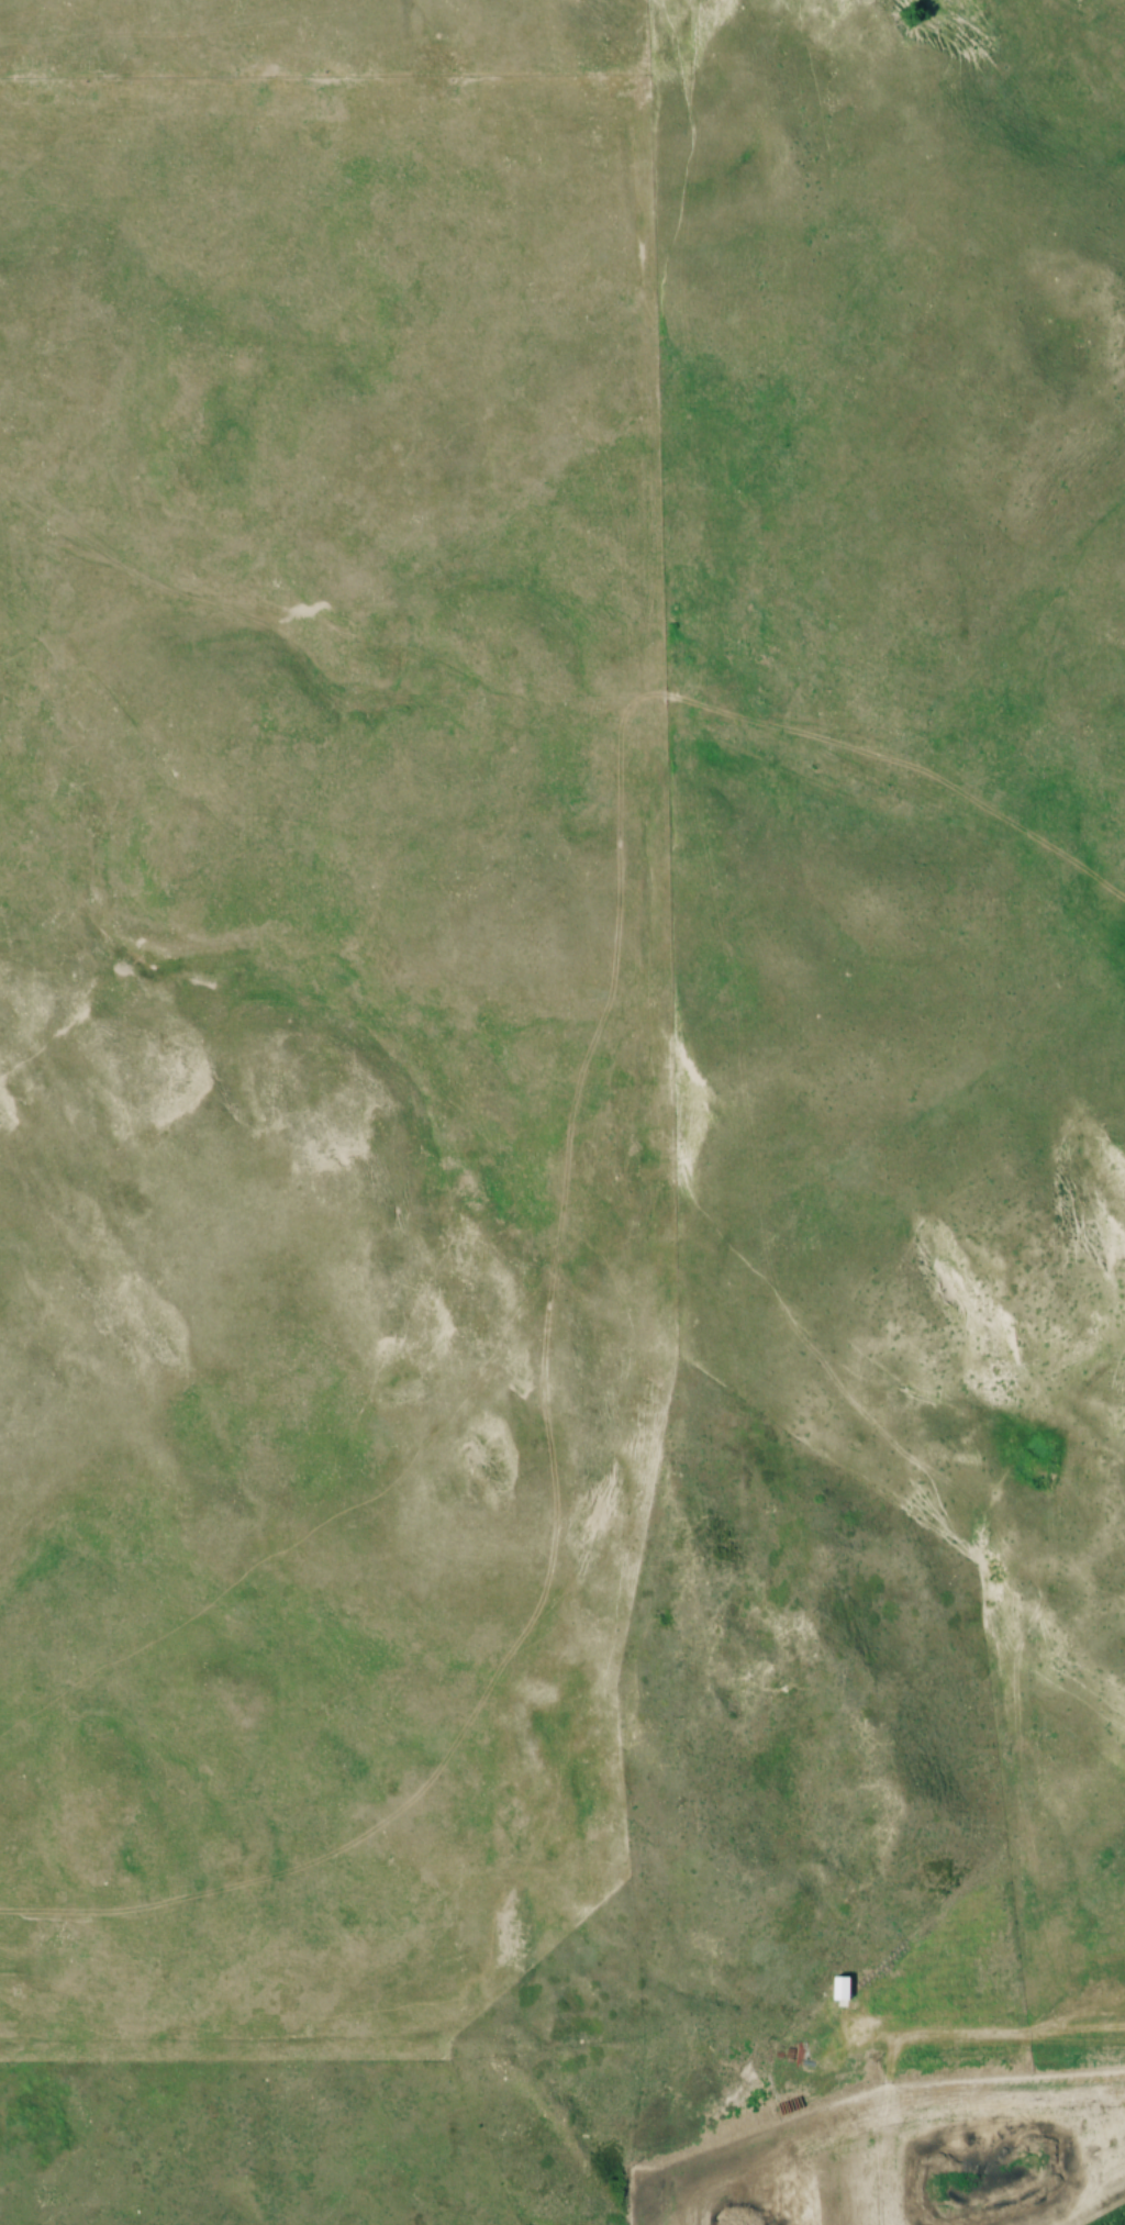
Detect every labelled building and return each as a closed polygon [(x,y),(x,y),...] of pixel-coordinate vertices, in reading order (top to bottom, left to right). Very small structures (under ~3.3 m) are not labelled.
[(848,1977),(832,1977),(832,2007),(848,2007),(848,1977)]
